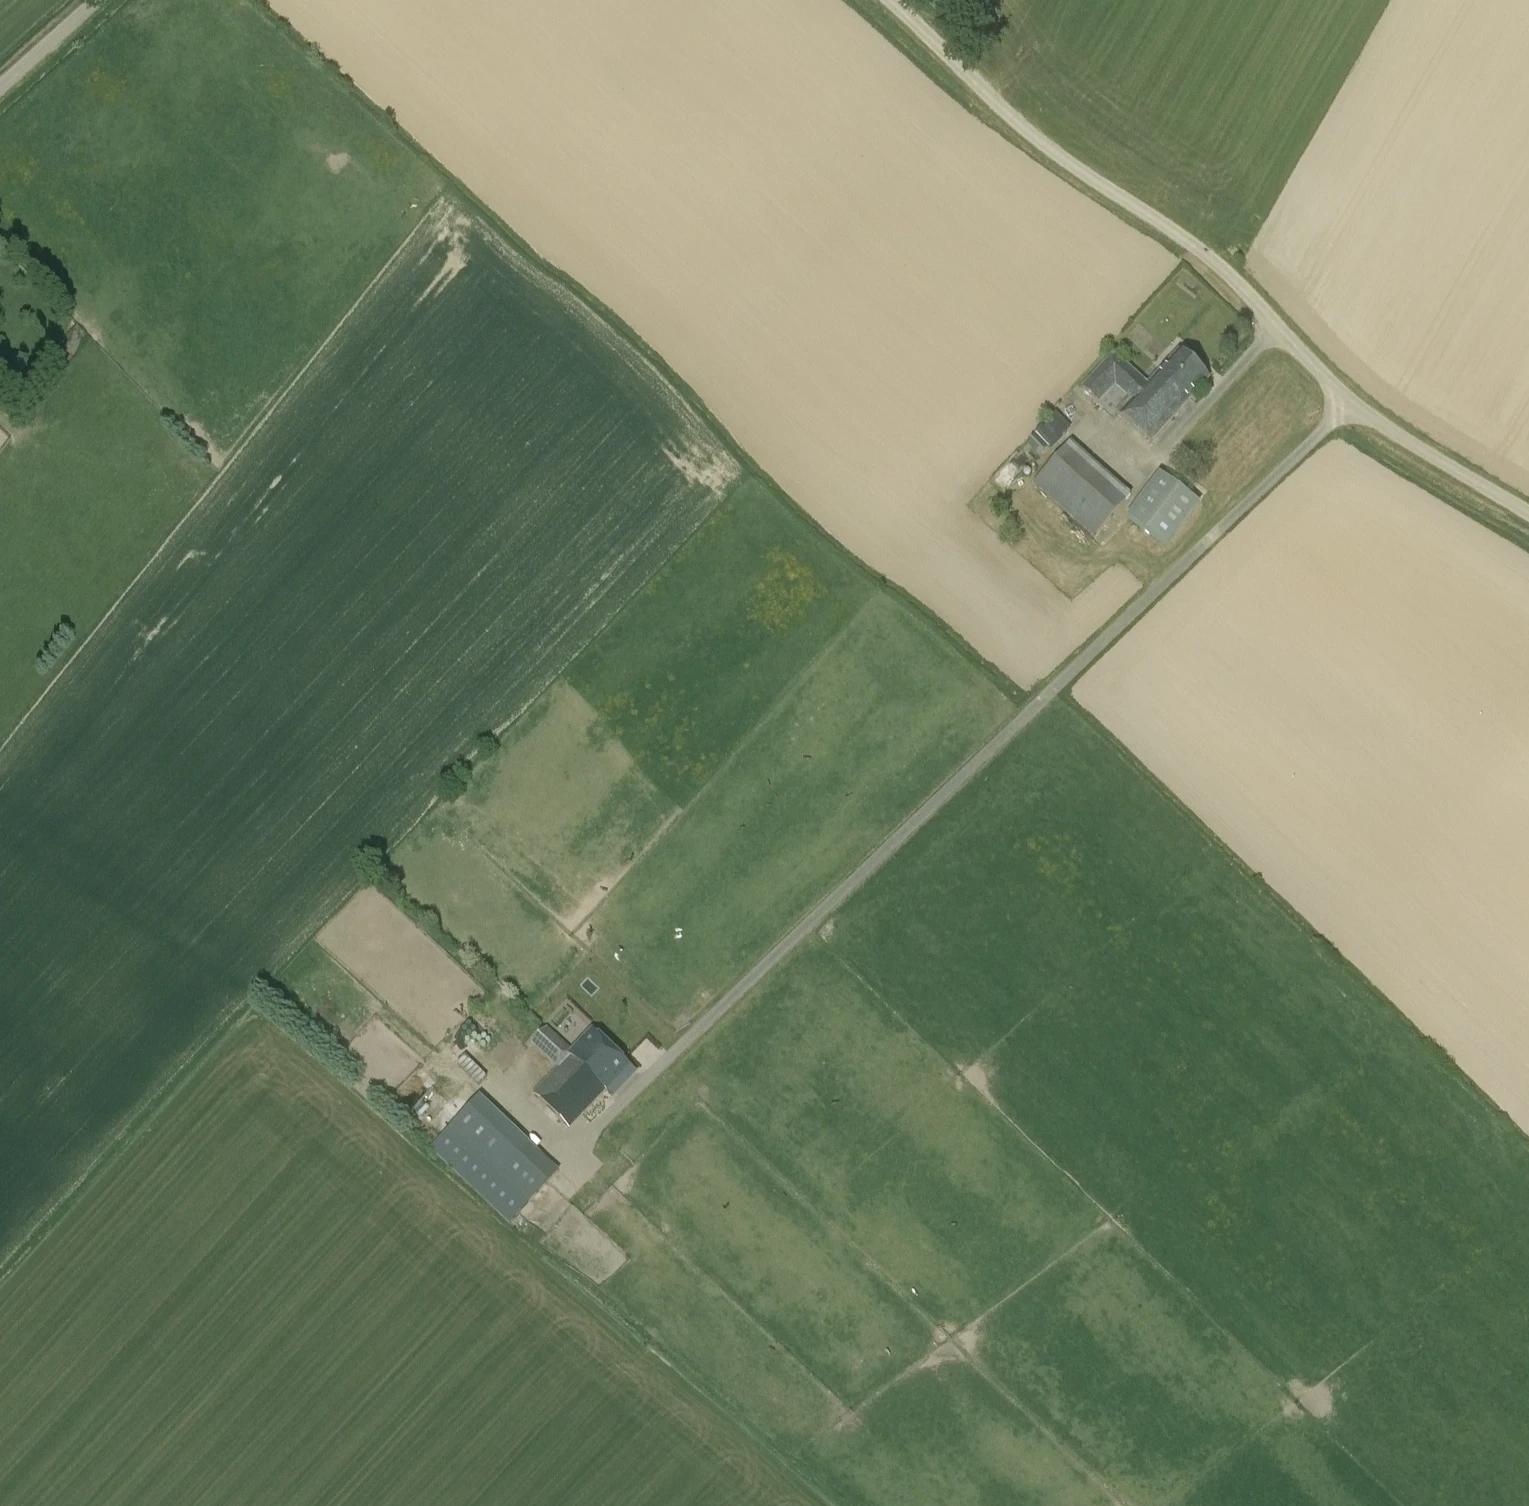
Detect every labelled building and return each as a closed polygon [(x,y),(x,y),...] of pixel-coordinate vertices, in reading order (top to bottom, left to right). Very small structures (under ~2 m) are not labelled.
[(1179,353),(1149,386),(1114,354),(1082,390),(1113,420),(1118,414),(1121,417),(1151,444),(1208,380),(1179,353)] [(1025,441),(1041,455),(1064,430),(1049,416),(1025,441)] [(1132,497),(1071,443),(1033,485),(1094,539),(1132,497)] [(1159,475),(1127,518),(1168,548),(1200,505),(1159,475)] [(592,1031),(573,1051),(546,1028),(531,1045),(557,1068),(532,1095),(569,1129),(605,1091),(606,1091),(613,1098),(637,1073),(592,1031)] [(429,1149),(509,1225),(559,1172),(479,1096),(429,1149)]
